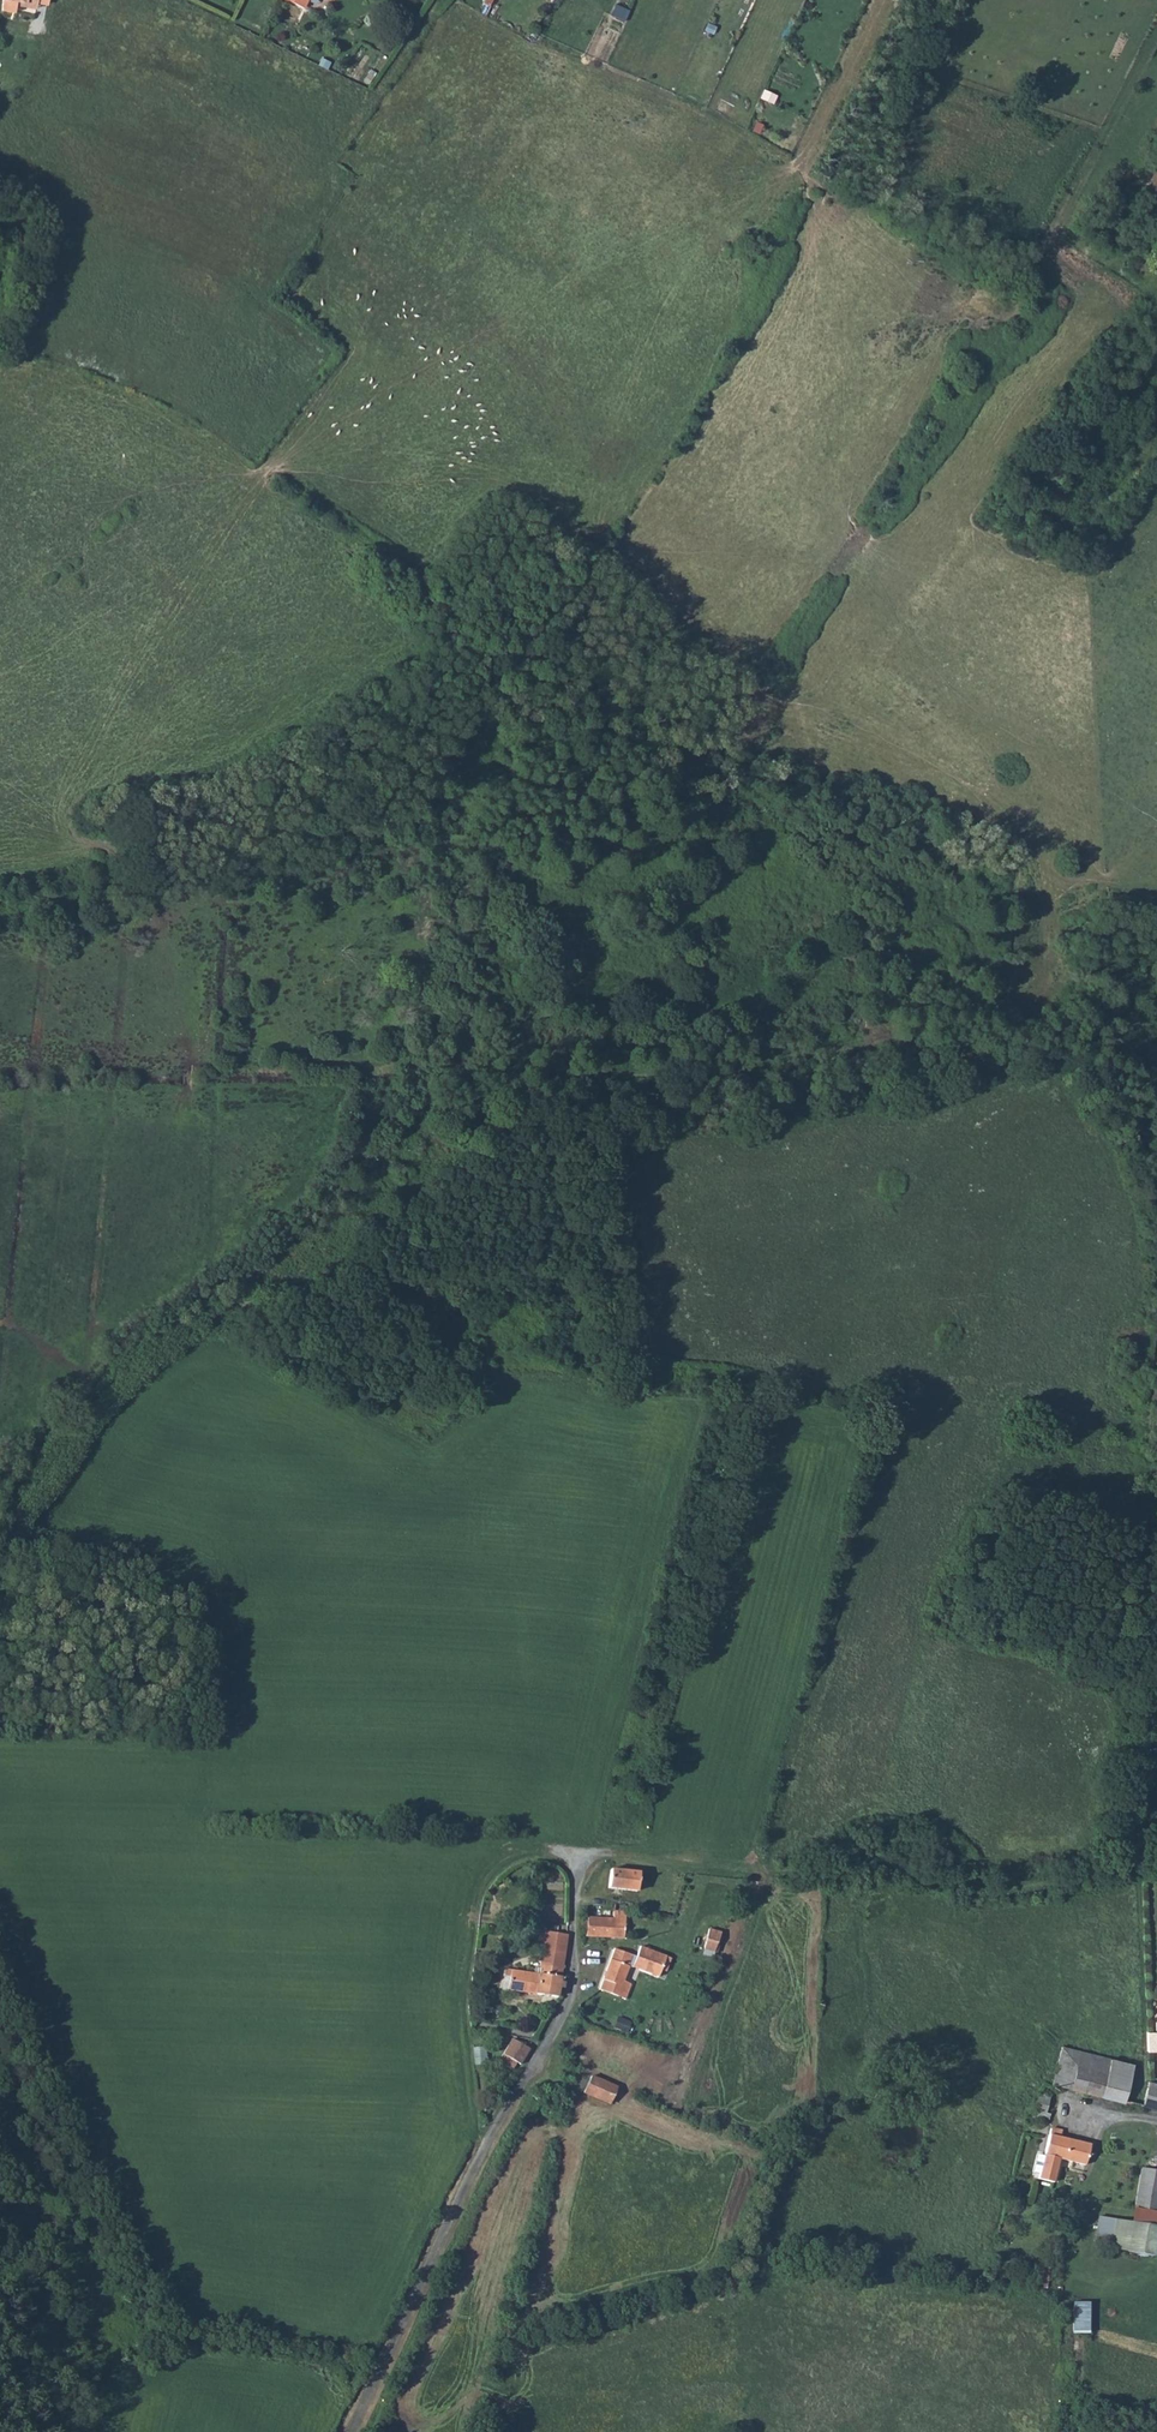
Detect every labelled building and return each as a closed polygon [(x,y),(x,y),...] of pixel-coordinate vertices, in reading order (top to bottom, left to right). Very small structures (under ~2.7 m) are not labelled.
[(0,273),(0,290),(6,291),(12,271),(3,269),(1,273),(0,273)] [(613,1889),(638,1891),(638,1876),(614,1874),(613,1889)] [(594,1937),(616,1939),(617,1920),(596,1919),(595,1925),(588,1924),(587,1932),(594,1933),(594,1937)] [(632,1921),(617,1920),(616,1939),(632,1941),(632,1921)] [(723,1930),(711,1928),(707,1949),(717,1951),(723,1930)] [(547,1954),(570,1956),(572,1937),(550,1935),(547,1954)] [(641,1962),(619,1955),(607,1997),(633,2004),(637,1990),(630,1987),(635,1972),(665,1980),(671,1959),(644,1951),(641,1962)] [(570,1956),(547,1954),(545,1978),(567,1981),(570,1956)] [(517,1994),(564,1999),(567,1981),(545,1978),(511,1974),(511,1981),(518,1982),(517,1994)] [(633,2024),(620,2020),(617,2030),(630,2034),(633,2024)] [(1148,2032),(1149,2053),(1156,2053),(1156,2032),(1148,2032)] [(522,2070),(525,2071),(534,2056),(517,2046),(503,2069),(517,2077),(522,2070)] [(1095,2060),(1066,2052),(1057,2089),(1086,2096),(1095,2060)] [(1095,2060),(1086,2096),(1106,2101),(1116,2065),(1095,2060)] [(1116,2065),(1106,2101),(1128,2107),(1135,2083),(1139,2070),(1116,2065)] [(630,2087),(597,2081),(595,2096),(627,2104),(630,2087)] [(1153,2087),(1147,2111),(1156,2114),(1156,2088),(1153,2087)] [(1053,2099),(1044,2094),(1038,2107),(1034,2118),(1045,2121),(1050,2109),(1055,2111),(1057,2105),(1051,2103),(1053,2099)] [(1060,2131),(1050,2128),(1047,2136),(1057,2139),(1060,2131)] [(1047,2136),(1041,2155),(1036,2172),(1034,2178),(1045,2182),(1053,2157),(1062,2161),(1068,2144),(1057,2139),(1047,2136)] [(1088,2153),(1068,2144),(1062,2161),(1081,2169),(1088,2153)] [(1029,2170),(1036,2172),(1041,2155),(1034,2153),(1029,2170)] [(1139,2169),(1128,2211),(1143,2214),(1156,2218),(1156,2174),(1139,2169)] [(1143,2214),(1128,2211),(1123,2222),(1109,2218),(1101,2247),(1145,2261),(1156,2221),(1156,2218),(1143,2214)] [(1090,2302),(1073,2301),(1072,2333),(1089,2334),(1090,2302)]
